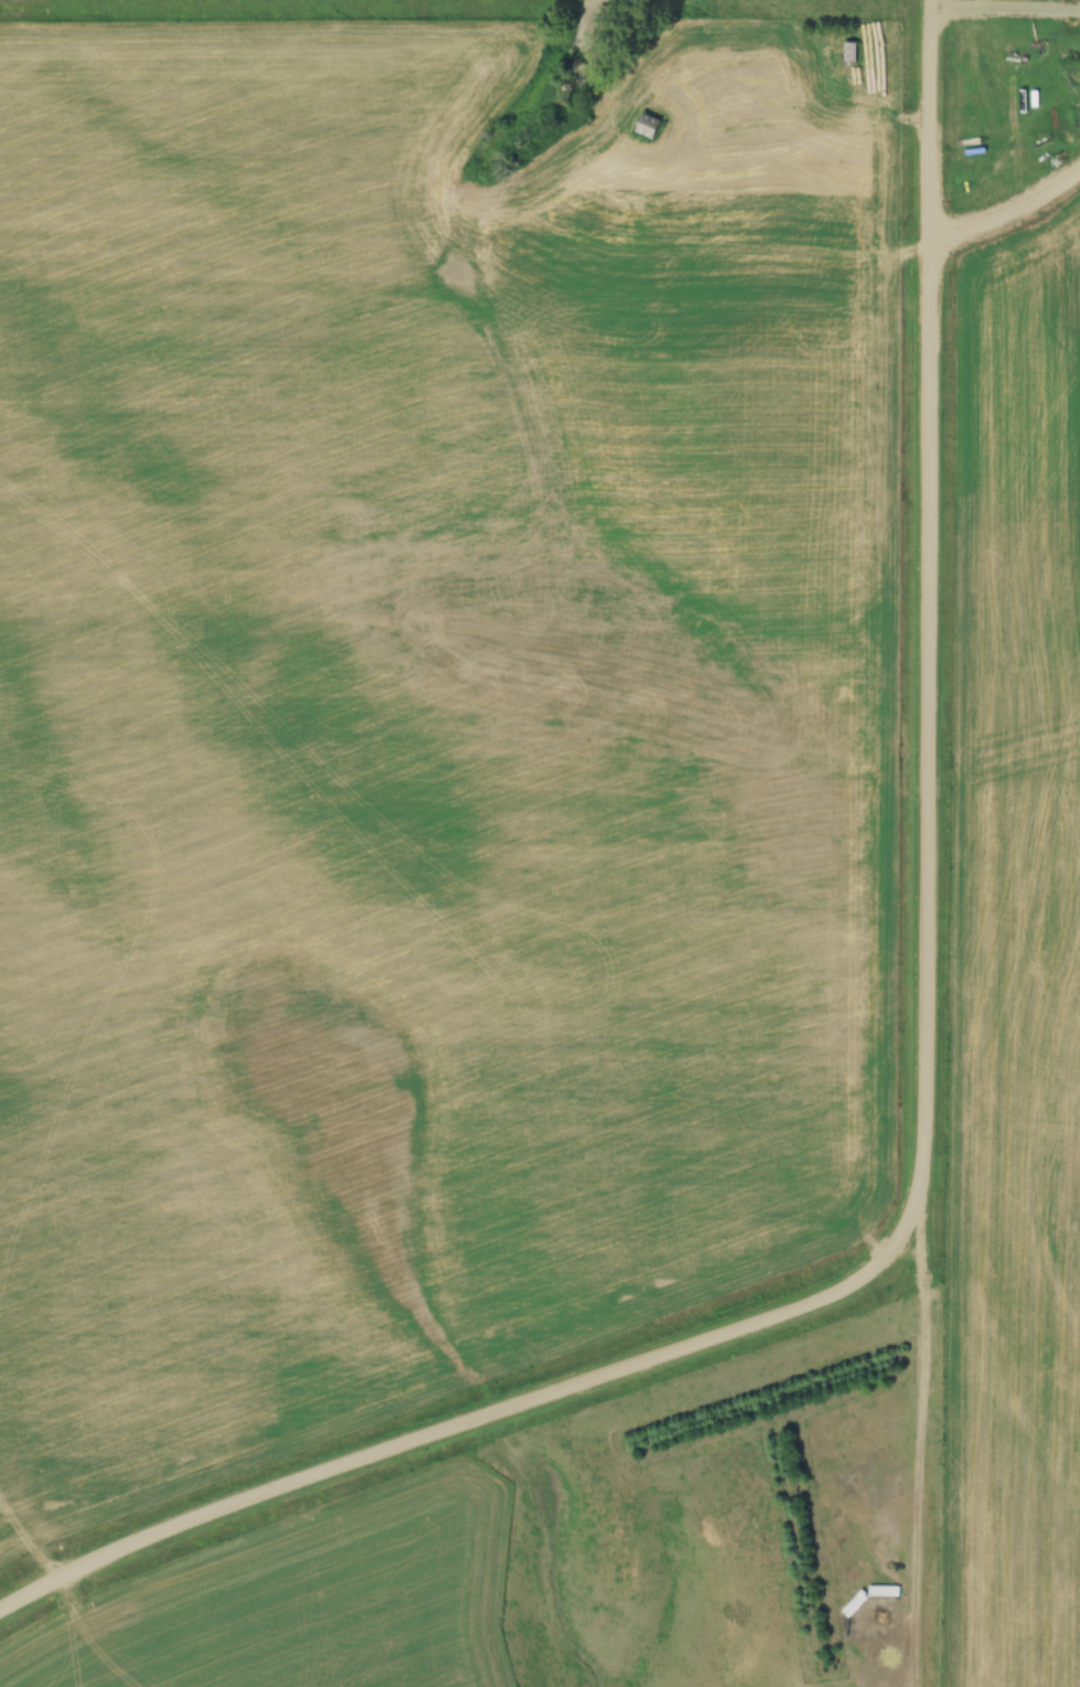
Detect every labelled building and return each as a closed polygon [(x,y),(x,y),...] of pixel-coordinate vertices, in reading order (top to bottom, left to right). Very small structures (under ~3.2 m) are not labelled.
[(850,61),(862,61),(862,42),(850,42),(850,61)] [(638,131),(657,141),(667,120),(648,111),(638,131)]
